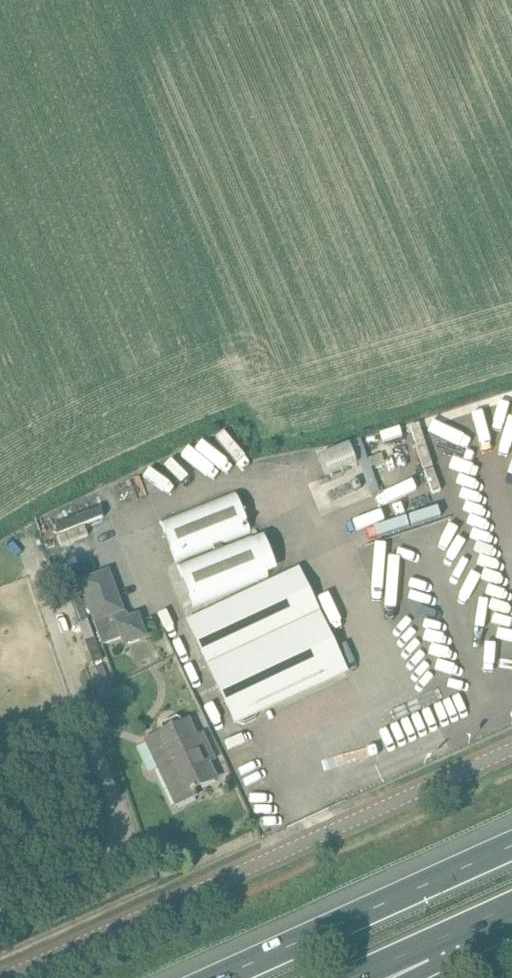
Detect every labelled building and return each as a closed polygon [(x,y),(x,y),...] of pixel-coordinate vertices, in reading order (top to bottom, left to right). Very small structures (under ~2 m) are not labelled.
[(349,445),(321,456),(329,475),(356,464),(349,445)] [(251,533),(236,494),(160,523),(175,563),(251,533)] [(61,546),(85,538),(81,527),(103,519),(99,509),(54,524),(61,546)] [(269,579),(252,535),(176,564),(193,608),(269,579)] [(346,670),(298,568),(187,620),(235,722),(346,670)] [(106,571),(77,582),(100,645),(120,637),(129,642),(138,639),(142,630),(139,620),(129,616),(121,619),(118,612),(121,611),(106,571)] [(71,601),(79,624),(88,621),(80,598),(71,601)] [(85,641),(93,664),(102,660),(94,638),(85,641)] [(112,692),(103,666),(89,670),(99,696),(112,692)] [(159,734),(171,759),(157,766),(176,806),(196,797),(193,792),(196,791),(195,788),(215,779),(208,763),(215,760),(202,733),(195,737),(187,720),(182,723),(181,720),(176,718),(163,724),(162,729),(163,732),(159,734)]
